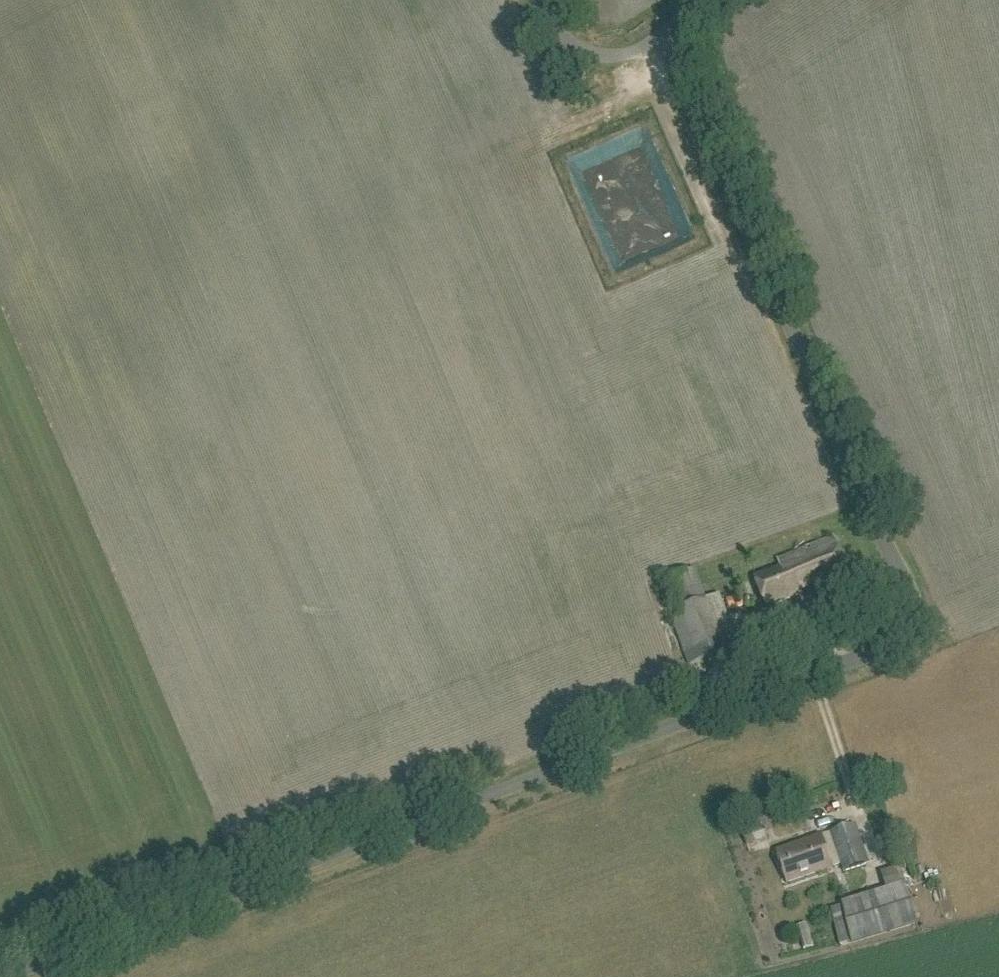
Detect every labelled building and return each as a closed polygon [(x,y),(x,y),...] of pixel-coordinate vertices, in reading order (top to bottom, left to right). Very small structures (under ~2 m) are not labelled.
[(816,595),(850,581),(832,538),(777,562),(781,570),(755,581),(768,611),(800,597),(800,595),(813,589),(816,595)] [(733,611),(754,604),(750,593),(729,600),(733,611)] [(719,599),(705,605),(681,615),(670,620),(692,670),(741,650),(719,599)] [(847,873),(872,864),(859,825),(833,834),(847,873)] [(766,839),(763,828),(746,834),(749,844),(766,839)] [(789,884),(831,870),(821,839),(778,853),(789,884)] [(807,950),(816,948),(809,925),(800,928),(807,950)]
